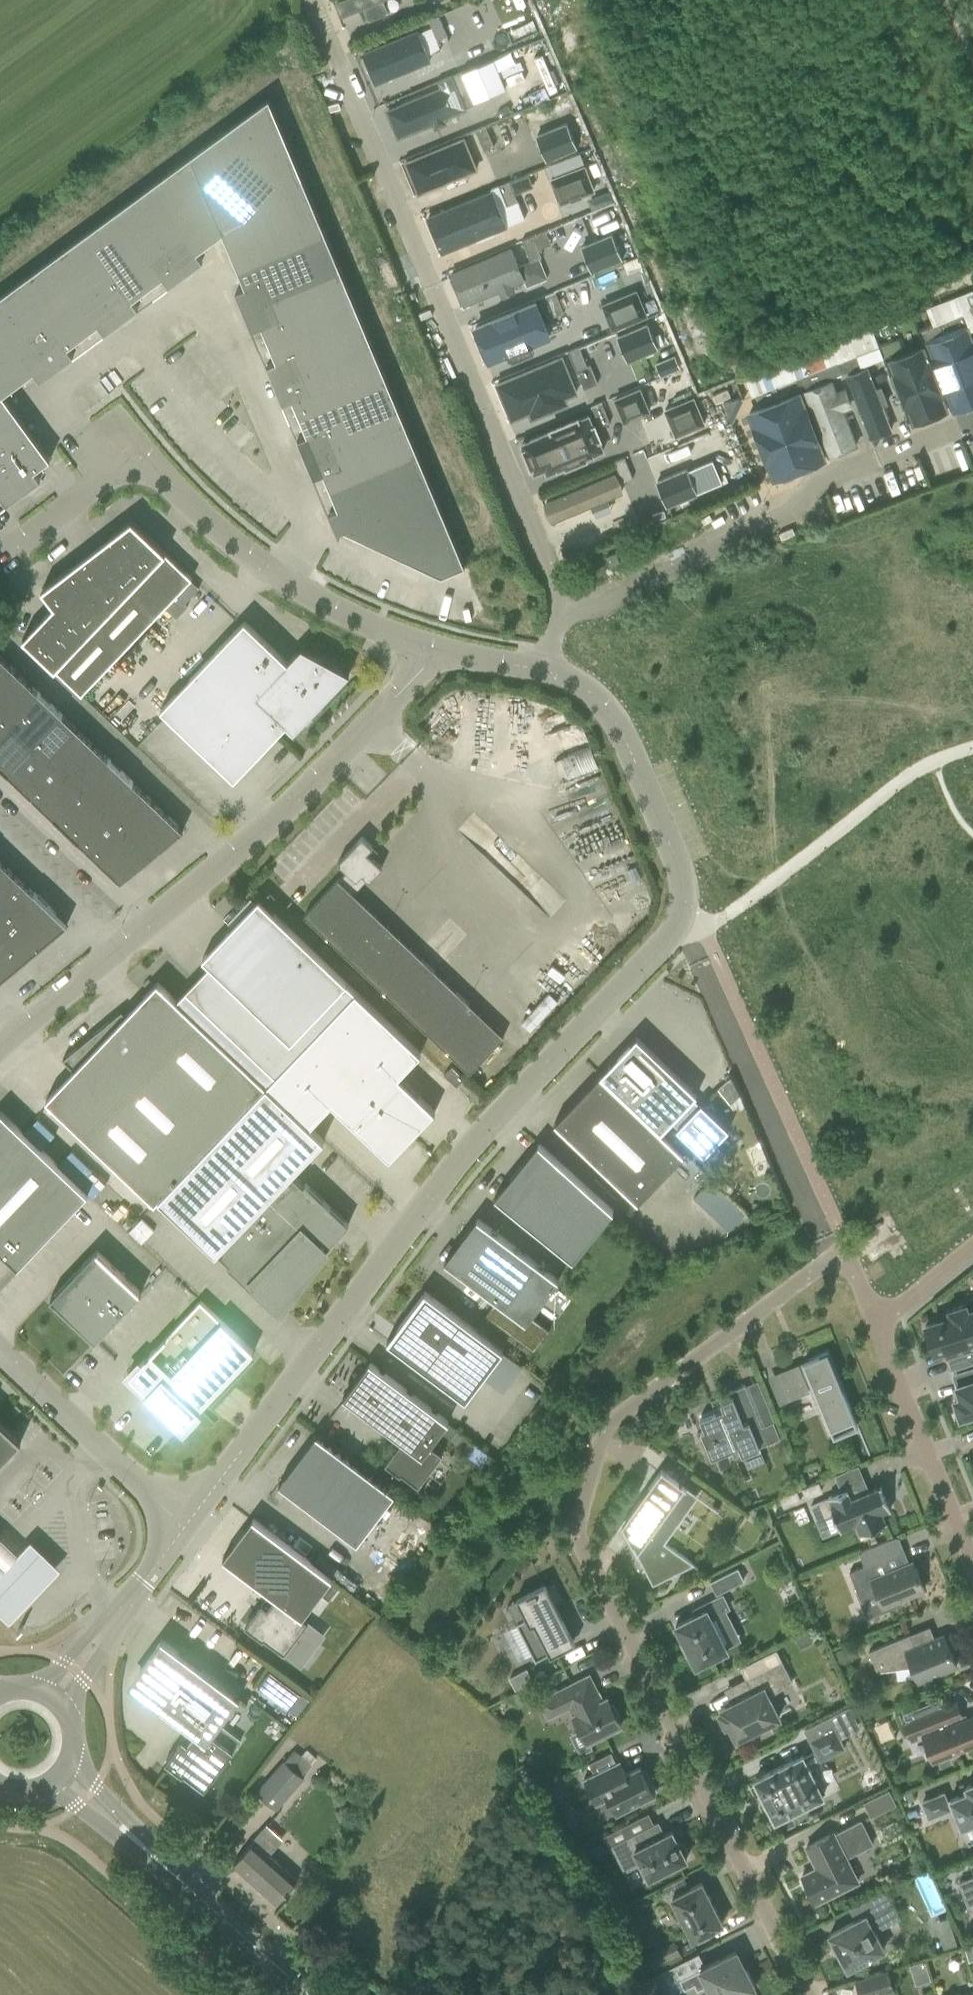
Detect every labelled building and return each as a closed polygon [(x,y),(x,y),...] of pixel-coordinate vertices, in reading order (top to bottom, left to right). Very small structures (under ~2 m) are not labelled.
[(337,2),(343,17),(364,8),(369,21),(388,13),(383,0),(341,0),(337,2)] [(446,35),(438,15),(428,20),(436,39),(446,35)] [(417,31),(363,54),(369,68),(385,61),(391,76),(429,61),(417,31)] [(443,88),(453,113),(465,108),(477,104),(475,100),(506,87),(494,57),(463,70),(439,80),(443,88)] [(453,113),(443,88),(387,111),(398,137),(433,122),(444,118),(453,114),(453,113)] [(268,98),(131,199),(185,273),(202,261),(196,252),(221,233),(268,98)] [(324,233),(268,98),(221,233),(237,269),(324,233)] [(566,123),(536,135),(547,161),(576,149),(566,123)] [(483,151),(493,147),(484,126),(474,131),(483,151)] [(463,139),(405,162),(418,193),(476,169),(463,139)] [(578,155),(549,166),(553,177),(583,165),(578,155)] [(586,166),(552,179),(560,202),(594,188),(586,166)] [(528,175),(508,182),(513,195),(533,187),(528,175)] [(491,189),(492,192),(506,226),(523,219),(513,195),(508,182),(491,189)] [(442,252),(474,239),(506,226),(492,192),(428,218),(442,252)] [(131,199),(98,223),(146,288),(162,277),(168,285),(185,273),(131,199)] [(98,223),(66,246),(120,320),(137,308),(131,300),(146,288),(98,223)] [(543,232),(521,240),(530,262),(538,259),(541,257),(538,249),(551,243),(546,230),(543,232)] [(324,233),(237,269),(244,287),(235,291),(243,310),(340,269),(324,233)] [(612,233),(582,246),(593,271),(622,259),(612,233)] [(120,320),(66,246),(34,270),(82,336),(97,325),(103,333),(120,320)] [(464,304),(500,289),(523,279),(518,267),(510,249),(451,274),(464,304)] [(340,269),(243,310),(251,330),(260,326),(268,343),(355,306),(340,269)] [(82,336),(34,270),(1,294),(56,368),(73,355),(67,347),(82,336)] [(636,289),(601,304),(612,330),(647,316),(646,313),(636,289)] [(925,308),(926,310),(932,325),(963,314),(969,331),(972,330),(972,292),(972,290),(925,308)] [(559,303),(555,292),(545,296),(554,317),(563,313),(559,303)] [(1,294),(0,295),(0,359),(18,383),(33,372),(39,380),(56,368),(1,294)] [(489,361),(532,343),(549,336),(535,303),(475,327),(489,361)] [(355,306),(268,343),(275,361),(266,365),(274,384),(371,343),(355,306)] [(647,323),(618,335),(628,361),(658,349),(647,323)] [(871,328),(834,342),(845,373),(850,371),(858,368),(882,359),(878,347),(871,328)] [(967,331),(928,345),(953,410),(972,402),(972,347),(967,331)] [(898,339),(878,347),(882,359),(903,351),(898,339)] [(834,342),(791,359),(803,390),(845,373),(834,342)] [(371,343),(274,384),(282,403),(291,399),(299,417),(386,380),(371,343)] [(579,348),(579,347),(568,352),(583,389),(597,383),(589,365),(587,366),(583,357),(579,348)] [(889,360),(885,362),(907,422),(910,423),(939,411),(940,409),(917,349),(889,360)] [(561,357),(497,384),(511,419),(529,412),(531,418),(567,403),(565,397),(576,393),(561,357)] [(674,358),(655,366),(660,378),(679,371),(674,358)] [(0,359),(0,396),(2,395),(18,383),(0,359)] [(791,359),(747,376),(759,407),(803,390),(791,359)] [(851,374),(847,375),(870,435),(890,428),(867,368),(859,371),(858,368),(850,371),(851,374)] [(386,380),(299,417),(306,434),(297,438),(305,458),(402,417),(386,380)] [(856,445),(843,412),(831,382),(804,392),(829,456),(856,445)] [(641,388),(616,398),(625,420),(650,410),(641,388)] [(799,394),(749,414),(774,478),(824,458),(799,394)] [(0,396),(0,460),(23,491),(40,479),(34,471),(49,459),(2,395),(0,396)] [(742,399),(741,396),(723,404),(724,407),(730,419),(730,421),(731,421),(732,420),(731,419),(730,419),(740,399),(741,399),(742,399)] [(694,398),(666,410),(676,436),(705,424),(694,398)] [(610,423),(601,403),(603,402),(603,401),(591,406),(591,407),(599,427),(610,423)] [(552,430),(521,443),(523,447),(521,447),(522,449),(523,449),(531,466),(529,467),(530,469),(531,468),(533,472),(544,468),(546,473),(563,466),(563,467),(565,466),(565,465),(582,458),(583,459),(585,458),(584,457),(602,450),(598,441),(600,441),(593,423),(591,424),(588,415),(578,419),(578,417),(552,428),(552,430)] [(417,454),(402,417),(305,458),(313,477),(322,473),(330,491),(417,454)] [(417,454),(330,491),(337,508),(328,512),(338,536),(339,536),(337,532),(343,530),(441,575),(464,565),(417,454)] [(633,478),(624,458),(614,462),(623,483),(633,478)] [(0,460),(0,496),(6,504),(23,491),(0,460)] [(686,470),(656,482),(667,507),(696,495),(686,470)] [(613,475),(546,503),(553,521),(621,493),(613,475)] [(114,542),(98,559),(156,615),(191,578),(131,520),(109,537),(114,542)] [(605,558),(609,567),(619,562),(615,554),(605,558)] [(70,567),(55,578),(68,590),(63,595),(122,651),(156,615),(98,559),(81,577),(70,567)] [(68,590),(55,578),(40,590),(53,606),(22,639),(81,695),(122,651),(63,595),(68,590)] [(318,705),(349,673),(301,647),(286,662),(244,621),(160,709),(233,779),(285,724),(293,732),(318,705)] [(17,673),(0,657),(0,691),(17,673)] [(0,691),(0,711),(12,723),(39,693),(37,691),(37,692),(17,673),(0,691)] [(61,714),(39,693),(12,723),(34,743),(61,714)] [(12,723),(0,711),(0,735),(12,723)] [(62,715),(61,714),(34,743),(50,759),(77,730),(62,715)] [(12,723),(0,735),(0,768),(5,773),(34,743),(12,723)] [(93,745),(77,730),(50,759),(65,774),(93,745)] [(34,743),(5,773),(7,774),(22,788),(50,759),(34,743)] [(107,759),(93,745),(65,774),(81,789),(109,760),(107,758),(107,759)] [(587,746),(551,763),(560,781),(596,765),(587,746)] [(65,774),(50,759),(22,788),(38,803),(65,774)] [(109,760),(81,789),(103,810),(131,781),(109,760)] [(81,789),(65,774),(38,803),(53,817),(52,818),(53,819),(81,789)] [(132,782),(131,781),(103,810),(125,831),(153,802),(132,782)] [(81,789),(53,819),(75,839),(103,810),(81,789)] [(153,802),(125,831),(151,855),(182,830),(153,802)] [(103,810),(75,839),(77,841),(78,841),(98,860),(125,831),(103,810)] [(151,855),(125,831),(98,860),(120,881),(151,855)] [(366,853),(372,847),(361,837),(337,862),(347,871),(338,880),(337,879),(304,915),(434,1039),(468,1003),(348,888),(362,874),(369,880),(381,867),(366,853)] [(14,874),(0,861),(0,889),(14,874)] [(14,874),(0,889),(0,921),(6,927),(36,895),(34,892),(33,893),(14,874)] [(66,924),(36,895),(6,927),(33,952),(66,924)] [(346,983),(258,899),(201,958),(209,965),(290,1042),(346,983)] [(0,933),(0,979),(33,952),(6,927),(0,933)] [(209,965),(175,1000),(265,1085),(355,991),(346,983),(290,1042),(209,965)] [(121,1011),(109,1020),(224,1129),(265,1085),(175,1000),(156,982),(125,1015),(121,1011)] [(518,1020),(530,1030),(557,1000),(545,990),(518,1020)] [(265,1085),(309,1126),(331,1104),(389,1159),(435,1111),(398,1076),(420,1054),(355,992),(265,1085)] [(224,1129),(109,1020),(62,1059),(73,1070),(45,1099),(154,1202),(157,1199),(224,1129)] [(661,1130),(670,1120),(692,1098),(695,1095),(696,1094),(636,1036),(635,1037),(636,1038),(611,1065),(610,1064),(607,1067),(608,1067),(602,1074),(601,1073),(600,1074),(660,1132),(661,1131),(661,1130)] [(700,1094),(725,1070),(710,1055),(685,1079),(700,1094)] [(451,1067),(443,1075),(456,1087),(463,1079),(451,1067)] [(637,1202),(683,1154),(660,1132),(600,1074),(598,1076),(602,1079),(599,1083),(589,1094),(589,1093),(586,1097),(587,1098),(577,1108),(576,1107),(572,1110),(573,1111),(563,1121),(562,1121),(559,1125),(555,1121),(554,1122),(637,1202)] [(719,1084),(716,1086),(727,1101),(738,1094),(731,1075),(728,1077),(719,1084)] [(323,1140),(265,1085),(224,1129),(157,1199),(215,1254),(217,1252),(229,1263),(227,1265),(249,1286),(253,1282),(281,1309),(314,1265),(308,1260),(319,1248),(322,1251),(348,1224),(305,1183),(303,1185),(291,1174),(323,1140)] [(692,1098),(670,1120),(677,1127),(676,1129),(714,1166),(726,1154),(715,1143),(728,1129),(700,1103),(699,1104),(692,1098)] [(17,1267),(87,1193),(0,1111),(0,1251),(17,1267)] [(494,1195),(493,1196),(573,1261),(574,1260),(573,1259),(611,1212),(612,1213),(613,1212),(537,1143),(536,1144),(537,1145),(495,1196),(494,1195)] [(710,1179),(694,1196),(729,1229),(745,1213),(710,1179)] [(539,1265),(476,1217),(475,1219),(477,1219),(446,1260),(445,1259),(444,1261),(496,1300),(500,1295),(510,1303),(539,1265)] [(95,1250),(49,1298),(51,1300),(70,1317),(75,1311),(84,1320),(79,1326),(94,1341),(140,1292),(95,1250)] [(500,1297),(496,1301),(485,1316),(533,1352),(549,1331),(530,1316),(557,1281),(558,1282),(558,1281),(539,1266),(510,1305),(500,1297)] [(386,1341),(420,1366),(465,1400),(490,1366),(502,1350),(424,1291),(423,1292),(424,1293),(397,1328),(396,1327),(395,1329),(404,1335),(395,1346),(387,1340),(386,1341)] [(198,1409),(239,1366),(253,1351),(200,1300),(130,1374),(128,1372),(127,1373),(182,1426),(197,1410),(201,1413),(202,1412),(198,1409)] [(962,1366),(972,1363),(972,1312),(972,1311),(968,1312),(966,1304),(948,1310),(950,1318),(925,1326),(933,1352),(945,1348),(950,1366),(951,1369),(962,1366)] [(827,1352),(778,1372),(790,1400),(809,1392),(807,1388),(813,1386),(834,1436),(858,1426),(827,1352)] [(421,1456),(430,1444),(446,1422),(447,1422),(448,1421),(369,1362),(368,1363),(369,1364),(344,1397),(343,1396),(342,1397),(401,1441),(421,1456)] [(956,1386),(960,1398),(954,1399),(960,1418),(972,1414),(972,1380),(956,1386)] [(699,1418),(704,1429),(700,1430),(704,1440),(711,1457),(730,1449),(733,1457),(741,1454),(742,1454),(759,1447),(758,1446),(768,1443),(780,1438),(773,1421),(761,1426),(744,1385),(729,1392),(731,1397),(720,1401),(723,1408),(715,1411),(699,1418)] [(20,1441),(0,1422),(0,1462),(20,1441)] [(440,1433),(449,1439),(457,1430),(447,1423),(440,1433)] [(315,1436),(314,1437),(280,1483),(279,1483),(278,1484),(356,1543),(394,1493),(315,1434),(314,1435),(315,1436)] [(462,1434),(455,1443),(464,1450),(472,1441),(462,1434)] [(421,1456),(401,1441),(384,1462),(405,1478),(406,1476),(418,1485),(442,1453),(430,1444),(421,1456)] [(829,1497),(809,1506),(814,1520),(816,1519),(833,1512),(840,1530),(856,1524),(860,1534),(886,1524),(882,1513),(890,1510),(890,1508),(891,1506),(888,1498),(885,1497),(881,1486),(869,1491),(858,1464),(834,1474),(841,1491),(829,1496),(829,1497)] [(621,1524),(628,1538),(652,1585),(694,1564),(660,1540),(693,1493),(678,1482),(679,1482),(661,1469),(621,1524)] [(819,1481),(801,1488),(805,1497),(806,1497),(822,1490),(819,1481)] [(796,1491),(780,1497),(783,1506),(784,1506),(800,1499),(796,1491)] [(301,1618),(302,1617),(331,1578),(252,1518),(251,1519),(252,1520),(224,1558),(223,1557),(222,1558),(269,1594),(301,1618)] [(864,1566),(849,1572),(860,1601),(877,1594),(883,1610),(901,1603),(899,1600),(924,1590),(915,1568),(912,1561),(908,1562),(906,1563),(896,1538),(896,1536),(861,1551),(861,1552),(866,1565),(864,1566)] [(4,1627),(57,1572),(29,1545),(17,1558),(0,1576),(0,1623),(4,1627)] [(737,1567),(710,1580),(716,1593),(743,1579),(737,1567)] [(330,1581),(320,1594),(327,1600),(329,1597),(337,1587),(330,1581)] [(544,1583),(516,1598),(518,1602),(526,1618),(516,1623),(518,1626),(526,1642),(533,1655),(535,1660),(549,1653),(550,1656),(575,1643),(574,1640),(562,1617),(555,1603),(561,1600),(553,1584),(547,1587),(544,1583)] [(301,1618),(269,1594),(262,1603),(261,1603),(244,1625),(267,1642),(268,1640),(297,1662),(298,1661),(297,1661),(312,1641),(306,1636),(300,1631),(307,1621),(302,1617),(301,1618)] [(696,1615),(675,1625),(683,1640),(682,1640),(687,1651),(688,1651),(695,1666),(727,1650),(725,1647),(710,1617),(728,1607),(722,1595),(693,1610),(696,1615)] [(812,1642),(806,1630),(795,1636),(801,1647),(812,1642)] [(876,1671),(911,1666),(917,1682),(956,1666),(943,1635),(915,1646),(910,1634),(868,1651),(876,1671)] [(195,1722),(211,1734),(238,1698),(239,1699),(239,1698),(161,1639),(160,1640),(161,1640),(139,1669),(150,1678),(139,1692),(159,1707),(189,1730),(195,1722)] [(722,1711),(718,1713),(725,1725),(728,1724),(736,1739),(779,1717),(768,1697),(791,1681),(774,1646),(738,1664),(753,1692),(720,1709),(722,1711)] [(847,1646),(834,1651),(839,1664),(840,1665),(853,1660),(847,1646)] [(527,1669),(509,1678),(516,1690),(533,1681),(527,1669)] [(269,1671),(257,1686),(288,1710),(300,1694),(269,1671)] [(539,1700),(547,1717),(570,1706),(574,1715),(573,1715),(587,1743),(620,1726),(617,1719),(620,1718),(613,1704),(610,1705),(606,1698),(602,1701),(589,1675),(539,1700)] [(522,1689),(513,1693),(519,1705),(528,1701),(522,1689)] [(964,1747),(972,1743),(972,1716),(963,1720),(961,1716),(963,1715),(957,1701),(942,1708),(941,1706),(944,1705),(941,1697),(902,1713),(905,1720),(908,1719),(909,1721),(902,1724),(910,1743),(925,1737),(934,1759),(952,1752),(953,1755),(966,1750),(964,1747)] [(802,1755),(754,1779),(775,1820),(823,1796),(822,1794),(825,1792),(819,1779),(815,1781),(808,1766),(820,1760),(844,1748),(840,1741),(835,1729),(856,1719),(850,1706),(804,1729),(815,1751),(803,1757),(802,1755)] [(195,1722),(189,1730),(182,1739),(181,1739),(164,1761),(187,1778),(188,1777),(204,1789),(233,1750),(211,1734),(195,1722)] [(284,1759),(256,1789),(258,1791),(277,1808),(305,1778),(301,1775),(311,1764),(294,1749),(285,1760),(284,1759)] [(620,1761),(583,1779),(596,1804),(610,1797),(616,1809),(614,1811),(616,1815),(647,1799),(654,1796),(653,1792),(652,1791),(655,1789),(648,1775),(644,1778),(642,1772),(641,1770),(640,1766),(626,1773),(620,1761)] [(922,1801),(928,1817),(940,1812),(941,1817),(955,1811),(961,1827),(972,1822),(972,1783),(970,1785),(970,1784),(965,1786),(967,1792),(946,1800),(943,1793),(922,1801)] [(896,1804),(888,1790),(863,1802),(870,1817),(896,1804)] [(843,1858),(872,1844),(861,1821),(834,1834),(833,1832),(806,1846),(813,1861),(815,1860),(818,1867),(801,1875),(806,1884),(803,1885),(809,1895),(811,1894),(815,1902),(857,1881),(856,1878),(854,1879),(843,1858)] [(624,1870),(640,1862),(648,1878),(686,1859),(684,1856),(687,1852),(683,1844),(678,1844),(671,1831),(664,1835),(657,1823),(612,1846),(624,1870)] [(253,1841),(246,1848),(233,1863),(276,1902),(297,1880),(268,1854),(281,1839),(266,1825),(253,1840),(253,1841)] [(959,1882),(967,1904),(972,1902),(972,1876),(959,1882)] [(701,1882),(672,1897),(692,1938),(722,1923),(701,1882)] [(865,1915),(829,1934),(847,1969),(883,1949),(874,1931),(898,1918),(890,1903),(866,1916),(865,1915)] [(945,1935),(941,1942),(943,1947),(943,1948),(956,1944),(953,1933),(945,1935)] [(734,1952),(679,1979),(684,1989),(694,1984),(697,1990),(709,1984),(715,1994),(744,1994),(743,1993),(755,1987),(746,1970),(743,1971),(739,1964),(741,1964),(734,1952)] [(658,1954),(648,1959),(655,1972),(664,1967),(658,1954)] [(913,1963),(916,1974),(928,1971),(925,1959),(913,1963)] [(643,1979),(651,1994),(659,1994),(677,1986),(667,1967),(643,1979)] [(864,1978),(856,1980),(861,1994),(876,1994),(894,1989),(888,1970),(864,1978)]
